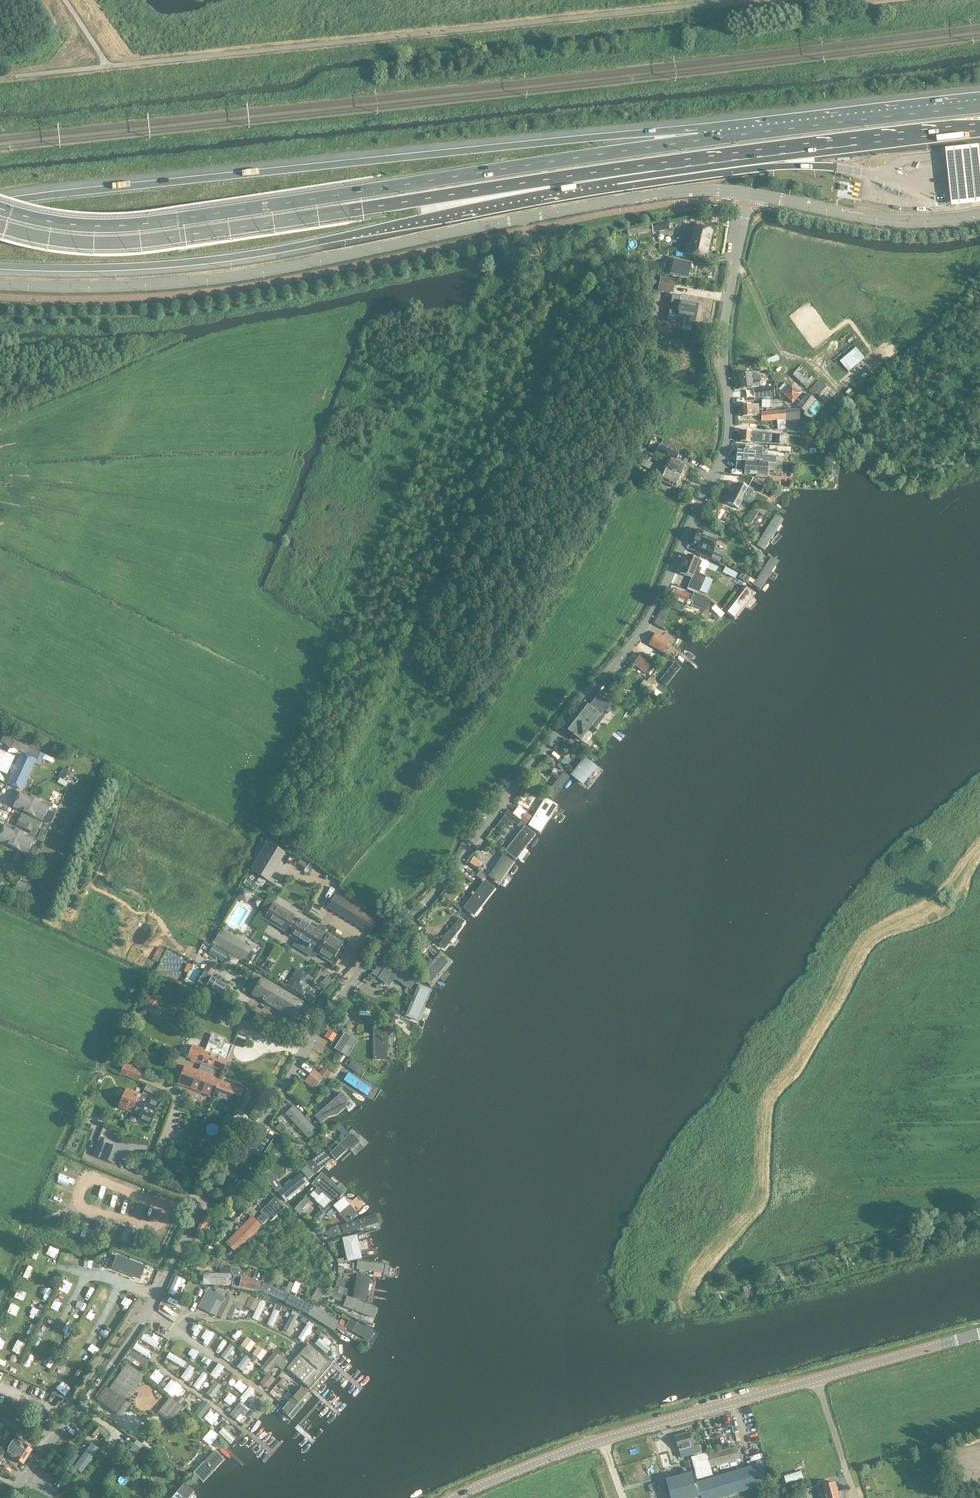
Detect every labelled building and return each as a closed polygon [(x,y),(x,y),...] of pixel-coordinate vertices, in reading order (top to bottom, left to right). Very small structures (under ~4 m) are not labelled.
[(948,180),(949,190),(951,209),(979,206),(979,163),(979,154),(979,149),(945,153),(945,157),(948,180)] [(656,225),(657,231),(669,229),(668,223),(656,225)] [(656,225),(627,231),(628,236),(653,231),(653,232),(657,231),(656,225)] [(687,232),(689,235),(693,236),(691,244),(694,245),(692,256),(701,258),(701,257),(705,258),(707,249),(709,249),(710,243),(709,243),(709,240),(711,240),(712,234),(711,234),(711,231),(707,230),(691,226),(688,228),(687,232)] [(667,249),(666,259),(682,260),(683,251),(667,249)] [(686,279),(690,263),(673,260),(669,275),(686,279)] [(660,277),(658,289),(673,291),(675,279),(660,277)] [(673,296),(668,322),(676,323),(677,316),(680,316),(683,317),(682,321),(682,323),(691,324),(692,318),(694,319),(697,305),(680,302),(681,297),(673,296)] [(668,335),(668,326),(658,326),(657,335),(668,335)] [(841,360),(850,371),(866,356),(857,346),(841,360)] [(737,375),(739,389),(759,387),(758,380),(760,380),(760,376),(755,373),(737,375)] [(819,380),(808,391),(813,396),(815,393),(816,393),(817,394),(825,386),(824,384),(819,380)] [(784,394),(793,402),(801,393),(792,385),(784,394)] [(773,386),(753,389),(754,398),(774,396),(773,386)] [(812,397),(808,393),(797,406),(804,412),(803,415),(811,421),(823,405),(812,397)] [(778,400),(761,400),(761,408),(782,408),(782,400),(778,401),(778,400)] [(758,404),(741,405),(742,417),(751,416),(759,416),(758,404)] [(799,410),(761,412),(761,421),(776,420),(777,430),(786,429),(785,421),(799,419),(799,410)] [(664,411),(661,420),(667,422),(671,413),(664,411)] [(788,424),(787,431),(810,433),(811,423),(803,422),(802,425),(788,424)] [(741,431),(740,441),(779,445),(780,434),(760,433),(741,431)] [(653,435),(651,440),(661,445),(663,440),(653,435)] [(658,444),(655,451),(666,457),(668,458),(663,469),(665,470),(681,477),(683,472),(685,472),(687,469),(686,468),(687,466),(675,461),(678,454),(660,445),(658,444)] [(737,450),(736,461),(751,462),(753,462),(776,464),(776,457),(762,455),(763,448),(745,446),(745,451),(737,450)] [(651,455),(645,452),(642,458),(648,461),(651,455)] [(655,465),(642,459),(640,464),(652,470),(655,465)] [(735,468),(744,469),(744,474),(766,476),(766,474),(781,475),(782,465),(736,461),(735,468)] [(665,470),(660,481),(676,488),(677,486),(678,486),(680,483),(679,482),(681,477),(665,470)] [(753,478),(749,486),(761,492),(765,484),(753,478)] [(748,488),(737,482),(727,503),(737,508),(748,488)] [(774,518),(756,545),(763,550),(781,522),(774,518)] [(756,531),(751,528),(748,533),(751,534),(750,536),(752,537),(753,536),(756,531)] [(718,538),(697,530),(691,545),(697,547),(695,553),(719,563),(720,562),(719,562),(723,554),(713,550),(718,538)] [(702,561),(699,559),(687,555),(680,573),(691,578),(687,588),(698,592),(706,576),(699,573),(701,568),(699,567),(702,561)] [(734,565),(731,570),(739,574),(742,569),(734,565)] [(737,574),(729,569),(725,567),(723,572),(734,577),(737,574)] [(741,573),(738,577),(746,582),(749,578),(741,573)] [(752,593),(745,587),(726,611),(734,617),(752,593)] [(684,610),(685,606),(690,608),(692,604),(706,610),(710,600),(708,598),(694,592),(693,595),(690,601),(688,600),(690,595),(686,594),(673,589),(669,599),(676,602),(676,603),(674,607),(675,609),(681,612),(684,610)] [(711,609),(720,618),(723,614),(722,613),(721,612),(715,606),(711,609)] [(664,621),(657,617),(654,623),(661,627),(664,621)] [(656,633),(649,644),(663,652),(669,641),(656,633)] [(645,673),(651,665),(639,656),(633,664),(645,673)] [(682,666),(676,661),(663,675),(669,681),(682,666)] [(659,677),(656,674),(649,684),(652,686),(655,681),(656,682),(659,677)] [(663,696),(647,684),(643,689),(659,701),(663,696)] [(587,705),(567,731),(576,738),(580,741),(584,745),(590,738),(590,734),(587,732),(600,715),(600,716),(611,703),(603,697),(604,695),(600,692),(588,706),(587,705)] [(4,736),(1,741),(12,747),(15,741),(4,736)] [(0,744),(0,779),(3,780),(16,751),(0,744)] [(583,745),(580,749),(588,755),(591,751),(583,745)] [(29,748),(26,753),(37,758),(40,753),(29,748)] [(23,789),(36,760),(19,752),(6,781),(23,789)] [(584,758),(571,775),(582,783),(595,767),(584,758)] [(64,767),(60,776),(67,779),(71,770),(64,767)] [(563,772),(546,793),(552,798),(569,777),(563,772)] [(22,790),(14,807),(44,820),(52,803),(22,790)] [(545,798),(528,825),(540,832),(557,805),(545,798)] [(519,807),(513,814),(525,824),(531,817),(519,807)] [(513,814),(508,810),(504,815),(496,826),(501,830),(505,825),(508,827),(512,821),(521,829),(525,824),(513,814)] [(50,811),(45,821),(51,824),(56,813),(50,811)] [(42,823),(20,812),(16,822),(24,826),(23,830),(30,833),(32,829),(38,832),(42,823)] [(0,838),(0,844),(26,857),(35,839),(6,826),(0,838)] [(42,829),(37,840),(42,842),(47,831),(42,829)] [(528,836),(520,830),(505,849),(513,855),(528,836)] [(267,843),(251,870),(268,880),(284,853),(267,843)] [(33,847),(28,858),(34,860),(39,849),(33,847)] [(513,862),(503,855),(490,874),(496,878),(500,877),(503,872),(505,874),(513,862)] [(473,858),(469,863),(475,868),(479,863),(473,858)] [(494,889),(484,881),(464,908),(474,915),(494,889)] [(32,887),(25,883),(20,893),(28,896),(32,887)] [(235,898),(248,905),(254,893),(242,886),(235,898)] [(335,893),(327,907),(370,932),(378,917),(335,893)] [(264,919),(285,932),(295,916),(273,903),(264,919)] [(439,944),(440,945),(444,948),(462,926),(460,925),(464,921),(459,917),(439,944)] [(316,953),(331,963),(343,943),(328,934),(327,935),(299,919),(289,935),(317,952),(316,953)] [(250,948),(220,931),(213,943),(243,960),(250,948)] [(429,935),(425,940),(431,945),(435,940),(429,935)] [(423,939),(422,941),(424,946),(419,950),(424,955),(428,950),(435,956),(438,952),(423,939)] [(394,945),(388,953),(392,956),(398,948),(394,945)] [(238,960),(228,953),(222,963),(233,970),(238,960)] [(440,953),(421,977),(432,986),(451,963),(440,953)] [(191,965),(187,963),(183,971),(187,973),(191,965)] [(378,978),(383,970),(378,967),(371,973),(378,978)] [(414,977),(406,970),(402,975),(405,978),(403,982),(408,985),(409,984),(412,986),(415,982),(412,980),(414,977)] [(200,983),(206,987),(212,976),(204,971),(197,982),(200,983)] [(225,998),(231,987),(212,976),(206,987),(200,983),(198,986),(197,988),(214,998),(216,994),(220,995),(223,997),(225,998)] [(262,979),(252,994),(293,1018),(302,1003),(262,979)] [(430,991),(419,986),(406,1016),(417,1021),(430,991)] [(153,1012),(161,997),(153,993),(145,1007),(153,1012)] [(234,998),(232,1002),(230,1005),(242,1011),(243,1009),(245,1005),(234,998)] [(252,1038),(256,1028),(240,1020),(240,1021),(235,1031),(252,1038)] [(387,1023),(373,1023),(373,1035),(374,1035),(374,1038),(373,1038),(373,1060),(383,1060),(386,1056),(387,1023)] [(329,1029),(325,1036),(333,1040),(336,1033),(329,1029)] [(343,1049),(350,1037),(344,1033),(334,1049),(344,1055),(347,1051),(343,1049)] [(194,1046),(189,1058),(223,1071),(227,1060),(227,1059),(231,1048),(220,1043),(221,1041),(212,1037),(206,1051),(194,1046)] [(337,1059),(345,1063),(348,1057),(340,1053),(337,1059)] [(354,1061),(353,1060),(351,1062),(348,1067),(359,1075),(364,1068),(361,1066),(362,1064),(358,1061),(354,1061)] [(202,1065),(200,1071),(186,1066),(179,1085),(212,1097),(219,1078),(214,1076),(216,1071),(202,1065)] [(123,1066),(120,1074),(139,1082),(142,1074),(123,1066)] [(322,1069),(319,1073),(325,1078),(329,1074),(322,1069)] [(319,1093),(328,1082),(325,1080),(315,1071),(306,1083),(319,1093)] [(372,1090),(348,1073),(344,1080),(368,1096),(372,1090)] [(219,1078),(212,1097),(236,1106),(242,1089),(222,1081),(223,1080),(219,1078)] [(146,1085),(144,1091),(156,1096),(159,1090),(146,1085)] [(125,1088),(118,1105),(133,1111),(135,1107),(136,1104),(137,1104),(138,1104),(139,1101),(141,1095),(125,1088)] [(347,1099),(342,1094),(315,1116),(321,1122),(328,1117),(336,1114),(346,1106),(345,1104),(345,1101),(347,1099)] [(135,1107),(133,1111),(138,1114),(142,1115),(140,1121),(145,1123),(151,1125),(152,1123),(153,1120),(154,1120),(155,1118),(158,1111),(161,1103),(155,1100),(146,1096),(141,1095),(139,1101),(138,1104),(137,1104),(136,1104),(135,1107)] [(294,1107),(286,1114),(309,1138),(316,1131),(294,1107)] [(230,1117),(225,1129),(233,1133),(238,1121),(230,1117)] [(285,1127),(280,1123),(275,1127),(281,1131),(285,1127)] [(338,1123),(334,1126),(344,1136),(348,1132),(338,1123)] [(351,1133),(330,1153),(336,1159),(345,1151),(347,1154),(359,1142),(351,1133)] [(106,1160),(112,1146),(97,1140),(91,1154),(106,1160)] [(322,1151),(301,1171),(309,1179),(330,1159),(322,1151)] [(253,1175),(242,1163),(236,1168),(247,1180),(253,1175)] [(285,1186),(277,1192),(285,1201),(308,1182),(300,1173),(291,1180),(290,1179),(283,1184),(285,1186)] [(343,1193),(321,1174),(312,1184),(334,1204),(343,1193)] [(272,1176),(267,1180),(275,1191),(280,1188),(272,1176)] [(239,1193),(230,1185),(225,1191),(234,1199),(239,1193)] [(219,1189),(212,1199),(218,1203),(225,1193),(219,1189)] [(262,1214),(257,1219),(262,1225),(268,1219),(270,1221),(284,1207),(274,1197),(260,1211),(262,1214)] [(343,1198),(333,1207),(347,1222),(357,1214),(343,1198)] [(321,1210),(325,1214),(331,1208),(332,1207),(328,1203),(321,1210)] [(298,1205),(295,1208),(301,1214),(304,1211),(298,1205)] [(335,1212),(331,1208),(325,1214),(329,1218),(335,1212)] [(321,1210),(316,1216),(320,1220),(325,1214),(321,1210)] [(201,1232),(211,1214),(205,1211),(196,1229),(201,1232)] [(375,1214),(341,1226),(344,1234),(378,1222),(375,1214)] [(251,1217),(226,1243),(236,1252),(261,1226),(251,1217)] [(341,1234),(338,1225),(332,1228),(325,1233),(328,1237),(331,1235),(332,1237),(341,1234)] [(355,1235),(344,1238),(349,1261),(361,1258),(355,1235)] [(221,1263),(213,1254),(211,1266),(221,1267),(221,1263)] [(144,1267),(117,1256),(112,1268),(129,1275),(129,1274),(140,1278),(144,1267)] [(384,1265),(357,1261),(356,1269),(383,1273),(384,1265)] [(230,1274),(203,1274),(203,1284),(230,1284),(230,1274)] [(174,1295),(182,1278),(175,1275),(168,1292),(174,1295)] [(369,1277),(359,1275),(355,1299),(365,1301),(369,1277)] [(239,1286),(241,1278),(234,1277),(232,1284),(239,1286)] [(260,1282),(241,1278),(240,1286),(258,1290),(260,1282)] [(289,1294),(263,1283),(260,1290),(286,1301),(289,1294)] [(317,1302),(323,1292),(317,1288),(311,1298),(317,1302)] [(215,1290),(214,1292),(213,1291),(203,1310),(216,1317),(218,1313),(226,1317),(232,1305),(242,1310),(246,1301),(245,1301),(247,1297),(241,1294),(239,1298),(236,1296),(235,1298),(228,1294),(227,1295),(215,1290)] [(312,1306),(290,1295),(286,1302),(308,1314),(312,1306)] [(259,1301),(249,1296),(244,1307),(254,1311),(259,1301)] [(376,1308),(347,1297),(343,1306),(373,1318),(376,1308)] [(274,1326),(282,1305),(275,1303),(267,1324),(274,1326)] [(339,1322),(313,1306),(308,1314),(334,1331),(339,1322)] [(341,1319),(336,1328),(343,1335),(347,1329),(343,1327),(346,1322),(341,1319)] [(364,1328),(349,1320),(345,1327),(369,1340),(373,1333),(370,1331),(371,1329),(365,1325),(364,1328)] [(306,1323),(298,1338),(305,1341),(313,1326),(306,1323)] [(145,1332),(141,1338),(156,1348),(159,1343),(145,1332)] [(254,1343),(246,1337),(240,1346),(248,1352),(254,1343)] [(320,1338),(318,1341),(315,1343),(326,1352),(330,1347),(320,1338)] [(148,1357),(152,1351),(136,1342),(133,1348),(148,1357)] [(227,1359),(236,1347),(230,1343),(221,1355),(227,1359)] [(287,1369),(301,1381),(311,1389),(333,1364),(308,1344),(287,1369)] [(266,1353),(257,1346),(251,1354),(260,1361),(266,1353)] [(127,1358),(144,1367),(149,1359),(131,1350),(127,1358)] [(166,1357),(185,1368),(189,1362),(170,1351),(166,1357)] [(287,1362),(274,1352),(260,1368),(265,1373),(274,1362),(282,1370),(287,1362)] [(243,1370),(252,1358),(246,1354),(237,1366),(243,1370)] [(126,1399),(143,1375),(127,1364),(109,1388),(107,1386),(106,1388),(98,1399),(109,1408),(119,1395),(126,1399)] [(189,1364),(181,1376),(187,1380),(195,1368),(189,1364)] [(198,1389),(209,1374),(203,1371),(193,1385),(198,1389)] [(273,1380),(266,1375),(259,1384),(265,1389),(273,1380)] [(164,1388),(173,1396),(181,1386),(172,1378),(164,1388)] [(217,1380),(220,1382),(220,1383),(224,1386),(227,1382),(223,1379),(222,1380),(219,1378),(217,1380)] [(242,1393),(247,1386),(239,1379),(233,1386),(242,1393)] [(301,1388),(281,1411),(291,1419),(310,1396),(301,1388)] [(184,1399),(180,1395),(176,1401),(180,1404),(184,1399)] [(170,1397),(159,1411),(174,1422),(184,1409),(176,1401),(170,1397)] [(190,1404),(184,1400),(181,1404),(187,1408),(190,1404)] [(194,1413),(201,1418),(211,1405),(205,1400),(194,1413)] [(255,1414),(250,1410),(247,1415),(251,1418),(251,1419),(255,1414)] [(213,1422),(217,1418),(211,1412),(207,1416),(213,1422)] [(224,1426),(219,1432),(231,1443),(236,1438),(224,1426)] [(98,1427),(92,1434),(95,1437),(98,1433),(103,1438),(106,1434),(98,1427)] [(211,1429),(202,1439),(210,1446),(218,1435),(211,1429)] [(689,1448),(695,1446),(691,1432),(676,1436),(681,1455),(691,1453),(689,1448)] [(8,1451),(6,1454),(23,1465),(32,1450),(14,1439),(13,1441),(8,1439),(3,1448),(8,1451)] [(92,1444),(74,1467),(82,1474),(100,1449),(92,1444)] [(134,1444),(130,1449),(124,1456),(132,1462),(141,1450),(134,1444)] [(707,1451),(707,1453),(693,1457),(699,1479),(713,1475),(711,1467),(729,1462),(730,1464),(734,1463),(735,1464),(741,1462),(740,1459),(741,1459),(737,1446),(714,1452),(712,1449),(707,1451)] [(149,1453),(143,1449),(140,1452),(147,1457),(149,1453)] [(225,1458),(216,1449),(195,1471),(204,1480),(225,1458)] [(73,1452),(67,1460),(72,1464),(78,1456),(73,1452)] [(656,1459),(639,1463),(646,1483),(653,1481),(656,1488),(664,1486),(656,1459)] [(679,1472),(692,1470),(691,1462),(678,1463),(679,1472)] [(769,1483),(763,1464),(698,1483),(702,1497),(718,1497),(769,1483)] [(692,1472),(680,1476),(667,1479),(672,1497),(698,1497),(699,1497),(692,1472)] [(827,1497),(847,1497),(844,1490),(838,1492),(836,1482),(823,1486),(827,1497)] [(172,1497),(188,1497),(193,1492),(184,1484),(172,1497)]
